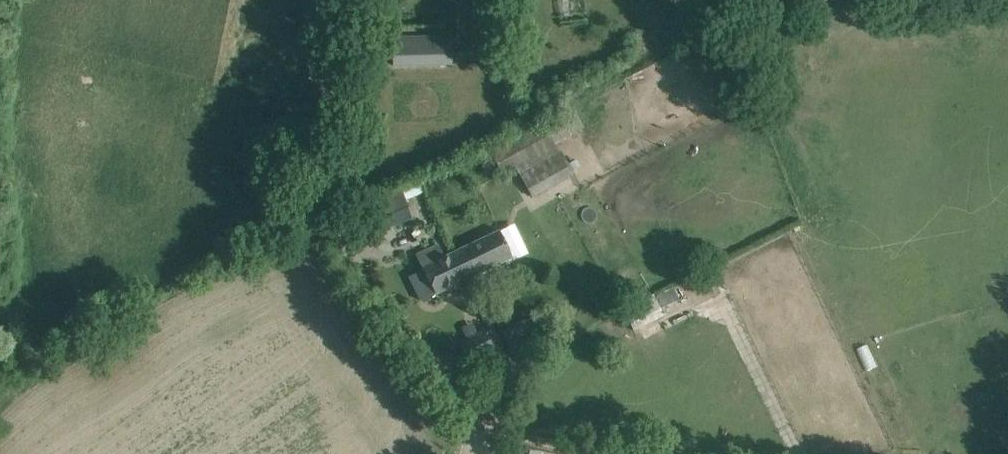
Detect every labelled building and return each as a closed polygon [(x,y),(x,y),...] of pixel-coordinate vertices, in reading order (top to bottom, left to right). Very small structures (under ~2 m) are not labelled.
[(452,45),(394,45),(394,66),(452,65),(452,45)] [(521,136),(492,152),(503,171),(516,164),(521,173),(520,174),(533,195),(574,172),(571,166),(567,158),(562,150),(559,152),(555,146),(571,137),(570,135),(559,115),(543,124),(521,136)] [(370,210),(379,231),(412,217),(404,196),(370,210)] [(452,253),(464,280),(514,256),(501,230),(452,253)] [(421,301),(464,280),(452,253),(445,256),(439,244),(416,255),(423,270),(409,276),(421,301)] [(623,311),(633,330),(664,315),(654,295),(623,311)] [(510,336),(515,348),(537,337),(532,326),(510,336)] [(485,331),(460,343),(469,362),(495,349),(485,331)]
